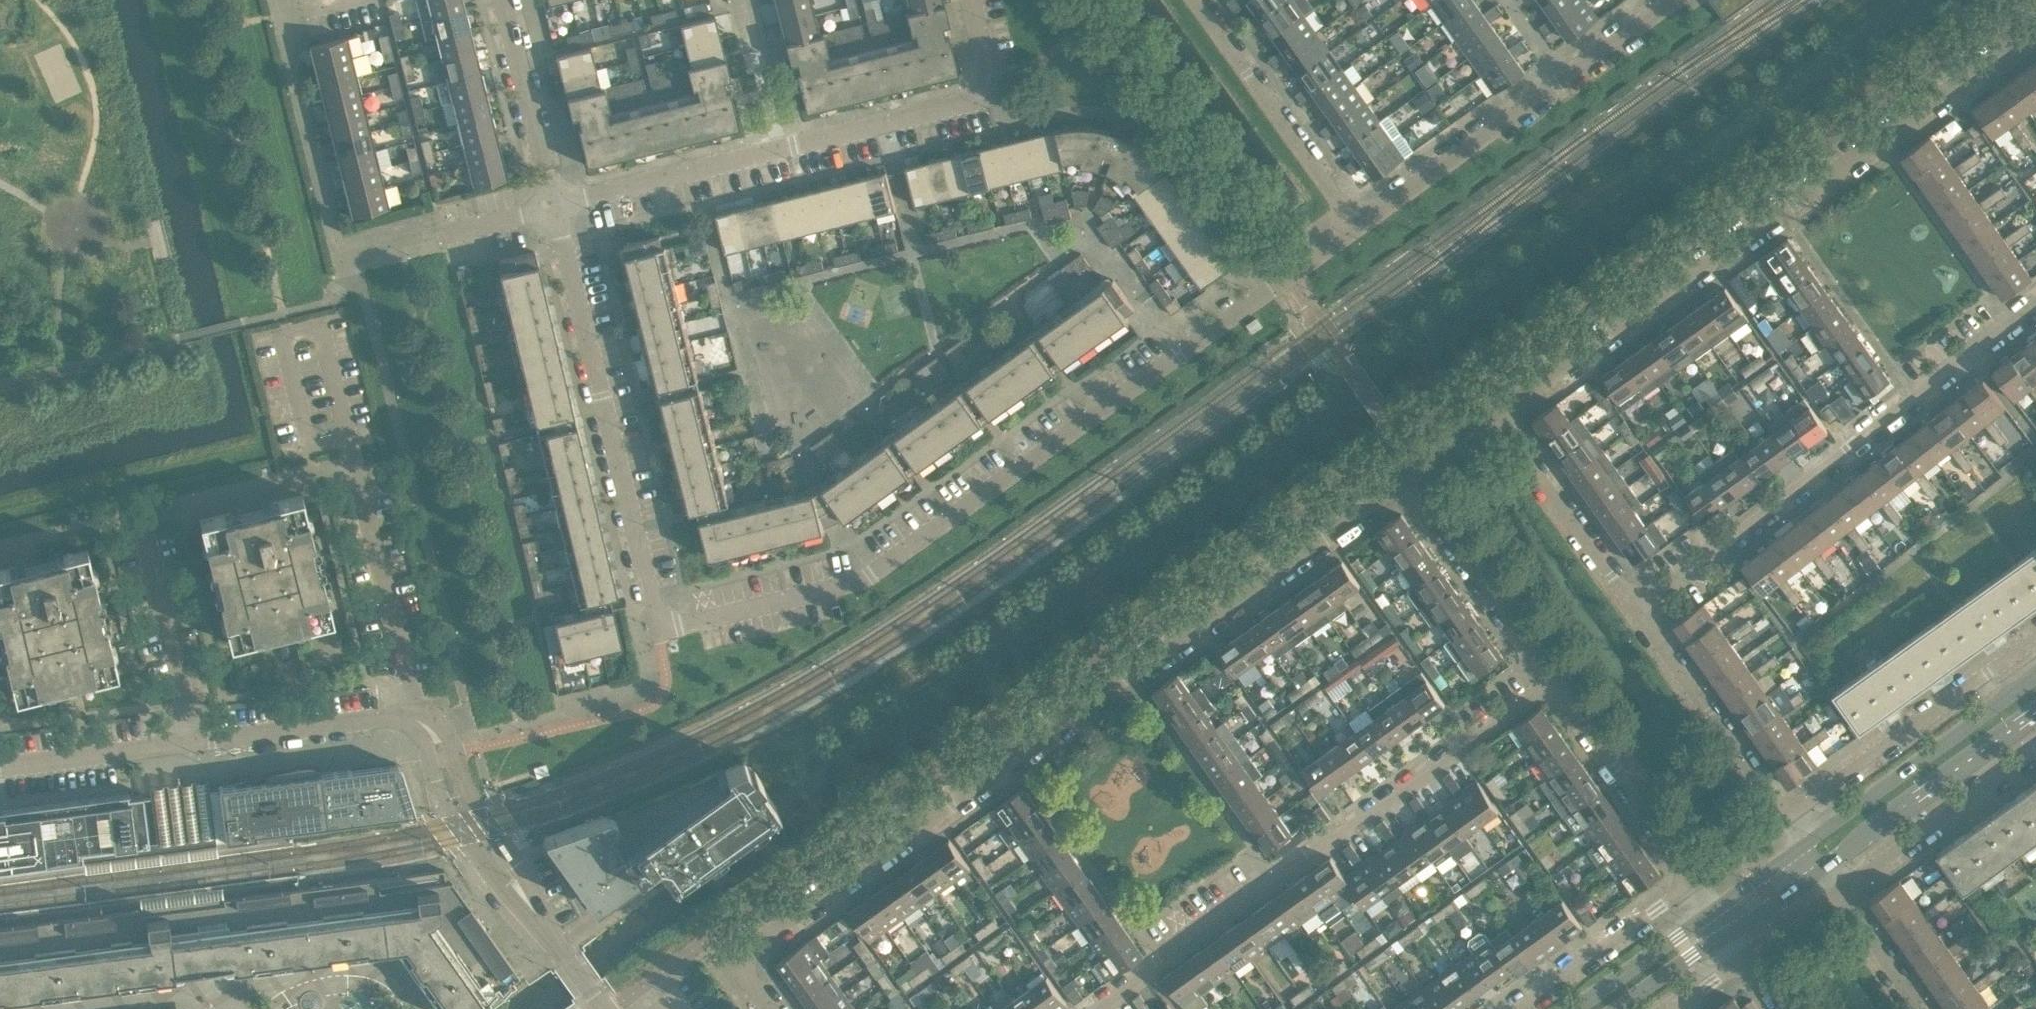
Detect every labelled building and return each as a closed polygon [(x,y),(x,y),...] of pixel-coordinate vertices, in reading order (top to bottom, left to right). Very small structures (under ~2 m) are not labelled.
[(421,19),(465,8),(463,0),(416,0),(421,19)] [(774,1),(779,22),(814,14),(811,0),(778,0),(774,1)] [(909,11),(905,12),(905,13),(944,4),(943,0),(906,0),(909,11)] [(1247,1),(1247,0),(1229,0),(1227,1),(1234,11),(1247,1)] [(1258,14),(1252,18),(1258,27),(1264,23),(1261,18),(1287,0),(1248,0),(1258,14)] [(1261,18),(1264,23),(1274,36),(1304,14),(1314,7),(1308,0),(1287,0),(1261,18)] [(1432,4),(1444,21),(1474,0),(1437,0),(1432,4)] [(1444,21),(1457,39),(1487,17),(1483,13),(1474,0),(1444,21)] [(1585,0),(1548,0),(1543,3),(1552,17),(1546,21),(1552,30),(1559,26),(1556,21),(1585,0)] [(1599,18),(1586,0),(1585,0),(1556,21),(1559,26),(1569,39),(1599,18)] [(695,14),(708,11),(706,1),(693,4),(695,14)] [(856,3),(847,6),(850,18),(859,16),(856,3)] [(1496,3),(1490,8),(1496,17),(1503,12),(1500,8),(1496,3)] [(917,41),(872,53),(881,91),(957,72),(948,34),(944,35),(942,25),(949,23),(944,4),(905,13),(905,12),(876,19),(867,22),(870,35),(908,25),(910,33),(914,32),(917,41)] [(864,9),(867,22),(876,19),(873,7),(864,9)] [(465,8),(421,19),(426,39),(436,37),(436,38),(471,29),(465,8)] [(1487,17),(1457,39),(1469,56),(1499,35),(1490,22),(1496,17),(1490,8),(1483,13),(1487,17)] [(675,9),(663,12),(665,21),(678,18),(675,9)] [(731,10),(717,12),(720,31),(735,28),(731,10)] [(389,14),(392,26),(401,24),(398,11),(389,14)] [(650,15),(652,25),(665,21),(663,12),(650,15)] [(814,14),(779,22),(785,43),(823,34),(823,32),(819,33),(814,14)] [(1304,14),(1274,36),(1283,49),(1277,53),(1283,62),(1290,58),(1286,53),(1316,32),(1304,14)] [(715,15),(680,24),(685,46),(720,37),(715,15)] [(1252,18),(1245,23),(1248,28),(1251,32),(1258,27),(1252,18)] [(633,19),(621,22),(623,32),(636,29),(633,19)] [(1552,30),(1546,21),(1539,26),(1546,35),(1552,30)] [(608,25),(610,35),(623,32),(621,22),(608,25)] [(826,64),(824,55),(828,54),(826,46),(864,36),(861,23),(823,32),(823,34),(785,43),(790,63),(797,61),(799,71),(795,72),(805,110),(881,91),(872,53),(826,64)] [(401,24),(392,26),(395,39),(405,37),(401,24)] [(471,29),(436,38),(441,59),(476,50),(471,29)] [(591,30),(578,33),(581,42),(594,39),(591,30)] [(638,34),(641,47),(651,45),(647,32),(638,34)] [(1316,32),(1286,53),(1290,58),(1299,71),(1329,50),(1316,32)] [(569,45),(581,42),(578,33),(566,36),(569,45)] [(378,36),(381,49),(391,46),(388,34),(378,36)] [(1499,35),(1469,56),(1482,74),(1512,52),(1509,48),(1499,35)] [(309,46),(314,66),(352,56),(347,36),(309,46)] [(720,37),(685,46),(690,66),(686,67),(687,68),(725,58),(720,37)] [(1522,38),(1515,43),(1521,52),(1528,47),(1525,43),(1522,38)] [(1512,52),(1482,74),(1495,92),(1525,71),(1515,57),(1521,52),(1515,43),(1509,48),(1512,52)] [(625,48),(628,60),(638,58),(634,45),(625,48)] [(391,46),(381,49),(384,61),(394,59),(391,46)] [(590,46),(555,55),(561,77),(596,68),(590,46)] [(476,50),(441,59),(446,79),(481,71),(476,50)] [(1329,50),(1299,71),(1309,85),(1302,89),(1309,98),(1315,94),(1312,89),(1342,68),(1329,50)] [(409,53),(399,56),(402,68),(412,66),(409,53)] [(1277,53),(1270,58),(1273,63),(1277,67),(1283,62),(1277,53)] [(352,56),(314,66),(318,84),(357,75),(352,56)] [(638,58),(628,60),(631,73),(641,70),(638,58)] [(698,96),(653,107),(663,146),(739,127),(729,88),(726,89),(723,80),(730,78),(725,58),(687,68),(686,67),(658,74),(648,76),(652,89),(690,80),(692,88),(696,87),(698,96)] [(655,61),(645,64),(648,76),(658,74),(655,61)] [(2026,69),(2035,83),(2035,62),(2026,69)] [(1342,68),(1312,89),(1315,94),(1324,107),(1354,85),(1353,83),(1362,77),(1352,64),(1343,70),(1342,68)] [(412,66),(402,68),(405,81),(415,78),(412,66)] [(596,68),(561,77),(566,98),(605,88),(604,87),(601,88),(596,68)] [(2026,69),(2008,82),(2029,111),(2035,106),(2035,83),(2026,69)] [(397,71),(387,73),(390,86),(400,84),(397,71)] [(481,71),(446,79),(436,82),(442,103),(452,101),(486,92),(481,71)] [(357,75),(318,84),(323,103),(361,93),(357,75)] [(608,118),(606,109),(609,108),(608,100),(646,91),(643,77),(604,87),(605,88),(566,98),(571,118),(578,116),(580,125),(577,126),(586,165),(663,146),(653,107),(608,118)] [(2029,111),(2008,82),(1991,94),(2011,123),(2029,111)] [(400,84),(390,86),(394,99),(403,96),(400,84)] [(1354,85),(1324,107),(1334,120),(1327,124),(1334,133),(1340,129),(1337,124),(1367,103),(1354,85)] [(1302,89),(1296,94),(1299,98),(1302,103),(1309,98),(1302,89)] [(486,92),(452,101),(457,122),(492,114),(486,92)] [(361,93),(323,103),(328,122),(366,112),(361,93)] [(2011,123),(1991,94),(1972,107),(1993,136),(2011,123)] [(419,96),(410,98),(413,111),(422,108),(419,96)] [(1367,103),(1337,124),(1340,129),(1349,142),(1380,120),(1367,103)] [(406,108),(397,111),(400,123),(409,121),(406,108)] [(422,108),(413,111),(416,123),(426,121),(422,108)] [(366,112),(328,122),(332,140),(371,131),(366,112)] [(492,114),(457,122),(462,143),(497,135),(492,114)] [(1380,120),(1349,142),(1359,155),(1352,159),(1359,168),(1365,164),(1362,159),(1400,132),(1388,114),(1380,120)] [(409,121),(400,123),(403,136),(412,133),(409,121)] [(1982,132),(1976,122),(1968,128),(1975,137),(1982,132)] [(1327,124),(1321,129),(1324,134),(1327,138),(1334,133),(1327,124)] [(2025,134),(2018,124),(2010,130),(2017,139),(2025,134)] [(1158,159),(1153,154),(1146,147),(1139,143),(1134,140),(1123,134),(1111,130),(1102,127),(1096,126),(1088,126),(1083,125),(1076,125),(1071,126),(1067,127),(1057,129),(1066,167),(1070,166),(1073,166),(1077,165),(1081,165),(1088,166),(1092,166),(1096,167),(1100,168),(1102,164),(1109,167),(1107,170),(1111,172),(1114,174),(1118,176),(1121,178),(1124,181),(1126,183),(1129,186),(1131,189),(1134,192),(1166,169),(1158,159)] [(1057,129),(1037,133),(1047,172),(1066,167),(1057,129)] [(371,131),(332,140),(337,159),(375,149),(371,131)] [(1400,132),(1362,159),(1365,164),(1375,178),(1405,156),(1413,150),(1400,132)] [(1037,133),(1019,138),(1028,176),(1047,172),(1037,133)] [(2031,143),(2025,134),(2017,139),(2024,149),(2031,143)] [(497,135),(462,143),(467,164),(502,156),(497,135)] [(1915,174),(1943,153),(1930,135),(1901,155),(1915,174)] [(430,138),(420,140),(423,153),(433,151),(430,138)] [(1019,138),(1000,143),(1010,181),(1028,176),(1019,138)] [(1000,143),(981,147),(991,186),(1010,181),(1000,143)] [(415,145),(406,148),(409,161),(419,158),(415,145)] [(981,147),(963,152),(972,190),(991,186),(981,147)] [(375,149),(337,159),(342,177),(380,168),(375,149)] [(433,151),(423,153),(427,166),(436,163),(433,151)] [(1981,159),(1978,154),(1976,151),(1966,157),(1972,165),(1981,159)] [(963,152),(944,157),(954,195),(972,190),(963,152)] [(1927,191),(1956,171),(1943,153),(1915,174),(1927,191)] [(502,156),(467,164),(473,186),(508,178),(502,156)] [(944,157),(926,161),(935,200),(954,195),(944,157)] [(1972,165),(1966,157),(1957,164),(1963,172),(1972,165)] [(419,158),(409,161),(412,173),(422,171),(419,158)] [(1352,159),(1346,164),(1349,169),(1352,173),(1359,168),(1352,159)] [(926,161),(906,166),(915,205),(935,200),(926,161)] [(380,168),(342,177),(346,196),(385,186),(380,168)] [(1145,208),(1177,185),(1166,169),(1134,192),(1145,208)] [(886,171),(867,176),(876,214),(896,209),(886,171)] [(1940,209),(1968,188),(1956,171),(1927,191),(1940,209)] [(438,172),(429,174),(432,187),(441,184),(438,172)] [(867,176),(848,181),(858,219),(876,214),(867,176)] [(423,177),(414,179),(417,192),(426,190),(423,177)] [(848,181),(830,185),(839,224),(858,219),(848,181)] [(830,185),(811,190),(820,228),(839,224),(830,185)] [(1156,224),(1189,201),(1177,185),(1145,208),(1156,224)] [(385,186),(346,196),(351,216),(389,206),(385,186)] [(2006,194),(2003,189),(2001,186),(1991,192),(1997,200),(2006,194)] [(1952,227),(1981,206),(1968,188),(1940,209),(1952,227)] [(1081,205),(1081,189),(1077,189),(1075,190),(1072,190),(1076,206),(1081,205)] [(1086,205),(1089,190),(1081,189),(1081,205),(1086,205)] [(811,190),(792,195),(802,233),(820,228),(811,190)] [(1997,200),(1991,192),(1982,199),(1988,207),(1997,200)] [(1098,211),(1109,199),(1106,197),(1103,195),(1102,194),(1094,208),(1096,209),(1098,211)] [(792,195),(774,199),(783,238),(802,233),(792,195)] [(1067,198),(1054,201),(1056,210),(1069,207),(1067,198)] [(774,199),(755,204),(764,242),(783,238),(774,199)] [(1101,215),(1114,206),(1109,199),(1098,211),(1099,213),(1101,215)] [(1042,204),(1044,214),(1056,210),(1054,201),(1042,204)] [(1167,239),(1200,216),(1189,201),(1156,224),(1167,239)] [(1019,220),(1017,210),(1015,202),(996,207),(1001,225),(1019,220)] [(755,204),(736,208),(746,247),(764,242),(755,204)] [(1965,244),(1994,224),(1981,206),(1952,227),(1965,244)] [(1032,217),(1030,207),(1017,210),(1019,220),(1032,217)] [(1069,207),(1056,210),(1059,220),(1071,217),(1069,207)] [(736,208),(717,213),(726,252),(746,247),(736,208)] [(1056,210),(1044,214),(1046,223),(1059,220),(1056,210)] [(1121,226),(1113,215),(1105,221),(1113,231),(1121,226)] [(1179,255),(1211,232),(1200,216),(1167,239),(1179,255)] [(992,217),(980,220),(982,229),(995,226),(992,217)] [(967,223),(969,232),(982,229),(980,220),(967,223)] [(1113,231),(1105,221),(1097,226),(1105,237),(1113,231)] [(2032,229),(2028,225),(2026,221),(2017,228),(2022,236),(2032,229)] [(1977,262),(2006,241),(1994,224),(1965,244),(1977,262)] [(955,226),(942,229),(945,238),(957,235),(955,226)] [(1128,236),(1121,226),(1113,231),(1120,242),(1128,236)] [(2022,236),(2017,228),(2007,234),(2013,242),(2022,236)] [(945,238),(942,229),(930,232),(932,242),(945,238)] [(1120,242),(1113,231),(1105,237),(1113,247),(1120,242)] [(1190,271),(1222,248),(1211,232),(1179,255),(1164,265),(1175,281),(1190,271)] [(699,388),(697,378),(699,378),(666,245),(660,247),(657,238),(661,237),(661,235),(625,244),(692,511),(699,509),(702,520),(711,557),(786,538),(777,499),(731,511),(729,501),(730,501),(702,387),(699,388)] [(1769,278),(1801,255),(1788,237),(1755,260),(1756,262),(1757,261),(1769,278)] [(706,238),(696,241),(699,252),(709,250),(706,238)] [(896,241),(884,244),(886,253),(899,250),(896,241)] [(1990,279),(2019,259),(2006,241),(1977,262),(1990,279)] [(871,247),(873,256),(886,253),(884,244),(871,247)] [(1143,257),(1135,246),(1127,252),(1135,263),(1143,257)] [(1202,287),(1234,264),(1222,248),(1190,271),(1202,287)] [(859,250),(846,253),(849,262),(861,259),(859,250)] [(616,593),(573,413),(535,251),(499,259),(499,262),(501,261),(503,270),(499,271),(535,422),(537,422),(540,431),(537,432),(580,612),(554,618),(555,622),(560,648),(562,657),(621,643),(609,595),(616,593)] [(834,256),(836,266),(849,262),(846,253),(834,256)] [(1092,268),(1081,253),(1060,268),(1066,276),(1076,268),(1082,276),(1092,268)] [(1789,291),(1814,273),(1801,255),(1769,278),(1782,295),(1781,296),(1782,297),(1790,291),(1789,291)] [(1150,267),(1143,257),(1135,263),(1142,273),(1150,267)] [(822,259),(809,262),(811,272),(824,269),(822,259)] [(2003,298),(2032,277),(2019,259),(1990,279),(2003,298)] [(796,265),(799,275),(811,272),(809,262),(796,265)] [(469,266),(456,269),(459,279),(471,276),(469,266)] [(784,268),(772,272),(774,281),(787,278),(784,268)] [(759,275),(762,284),(774,281),(772,272),(759,275)] [(1747,287),(1737,273),(1728,280),(1737,294),(1747,287)] [(1802,308),(1827,290),(1814,273),(1789,291),(1790,291),(1802,308)] [(746,278),(733,281),(736,291),(749,287),(746,278)] [(1165,288),(1158,278),(1150,283),(1157,294),(1165,288)] [(1125,314),(1133,309),(1133,310),(1135,309),(1114,279),(1072,308),(1095,341),(1128,318),(1125,314)] [(716,280),(707,282),(710,295),(719,292),(716,280)] [(1749,320),(1725,287),(1707,300),(1730,333),(1749,320)] [(1757,300),(1751,292),(1747,287),(1737,294),(1747,307),(1757,300)] [(1173,298),(1165,288),(1157,294),(1165,304),(1173,298)] [(1814,326),(1839,308),(1827,290),(1802,308),(1814,326)] [(719,292),(710,295),(713,308),(722,305),(719,292)] [(1182,306),(1175,297),(1173,298),(1165,304),(1171,314),(1182,306)] [(1730,333),(1707,300),(1689,313),(1713,345),(1730,333)] [(475,304),(465,306),(468,319),(478,317),(475,304)] [(1063,363),(1095,341),(1072,308),(1000,360),(1023,392),(1055,369),(1053,366),(1061,360),(1063,363)] [(1827,343),(1852,326),(1839,308),(1814,326),(1806,331),(1819,349),(1827,343)] [(1713,345),(1689,313),(1672,325),(1695,358),(1713,345)] [(478,317),(468,319),(471,331),(481,329),(478,317)] [(1257,317),(1247,324),(1253,333),(1263,326),(1257,317)] [(1766,334),(1773,329),(1764,317),(1757,322),(1766,334)] [(1695,358),(1672,325),(1654,338),(1678,371),(1695,358)] [(1840,361),(1864,343),(1852,326),(1827,343),(1840,361)] [(1781,339),(1773,329),(1766,334),(1774,344),(1781,339)] [(966,335),(955,343),(961,351),(972,343),(966,335)] [(2028,344),(2035,354),(2035,337),(2028,344)] [(1678,371),(1654,338),(1637,350),(1660,383),(1678,371)] [(484,341),(474,343),(477,356),(487,354),(484,341)] [(945,350),(950,358),(961,351),(955,343),(945,350)] [(1852,379),(1877,361),(1864,343),(1840,361),(1852,379)] [(2028,344),(2011,357),(2032,385),(2035,382),(2035,354),(2028,344)] [(1660,383),(1637,350),(1619,363),(1642,396),(1660,383)] [(961,351),(950,358),(956,366),(967,358),(961,351)] [(1798,364),(1791,353),(1784,358),(1791,369),(1798,364)] [(487,354),(477,356),(480,369),(490,366),(487,354)] [(1756,369),(1766,361),(1761,354),(1751,362),(1756,369)] [(937,356),(926,364),(932,372),(942,364),(937,356)] [(2032,385),(2011,357),(1993,371),(2014,399),(2032,385)] [(1000,360),(960,389),(928,412),(951,444),(983,421),(981,418),(989,412),(991,415),(1023,392),(1000,360)] [(1890,379),(1877,361),(1852,379),(1865,397),(1890,379)] [(1745,376),(1756,369),(1751,362),(1740,369),(1745,376)] [(1642,396),(1619,363),(1601,376),(1624,409),(1642,396)] [(926,364),(916,371),(921,379),(932,372),(926,364)] [(942,364),(932,372),(937,379),(948,372),(942,364)] [(1806,374),(1798,364),(1791,369),(1799,379),(1806,374)] [(1764,381),(1775,374),(1770,366),(1759,374),(1764,381)] [(1754,389),(1764,381),(1759,374),(1749,381),(1754,389)] [(2005,406),(1983,378),(1965,392),(1987,420),(2005,406)] [(493,379),(483,381),(486,393),(496,391),(493,379)] [(1722,396),(1733,389),(1728,382),(1717,389),(1722,396)] [(1606,395),(1599,384),(1592,389),(1599,400),(1606,395)] [(1820,395),(1813,384),(1806,389),(1813,400),(1820,395)] [(1712,404),(1722,396),(1717,389),(1707,397),(1712,404)] [(1728,404),(1738,396),(1733,389),(1722,396),(1728,404)] [(496,391),(486,393),(489,406),(499,404),(496,391)] [(1987,420),(1965,392),(1948,405),(1970,433),(1987,420)] [(1614,405),(1606,395),(1599,400),(1607,410),(1614,405)] [(1717,411),(1728,404),(1722,396),(1712,404),(1717,411)] [(1571,420),(1557,402),(1533,420),(1546,438),(1571,420)] [(1838,416),(1829,403),(1820,409),(1829,422),(1838,416)] [(1970,433),(1948,405),(1931,419),(1953,447),(1970,433)] [(1828,430),(1810,406),(1792,419),(1809,443),(1828,430)] [(1809,443),(1792,419),(1786,411),(1768,423),(1774,431),(1792,456),(1809,443)] [(928,412),(888,440),(856,463),(879,495),(911,472),(908,469),(916,464),(919,467),(951,444),(928,412)] [(1675,426),(1686,419),(1680,412),(1670,419),(1675,426)] [(1559,455),(1591,432),(1579,414),(1571,420),(1546,438),(1559,455)] [(501,416),(492,418),(495,431),(504,428),(501,416)] [(1694,431),(1705,424),(1700,417),(1689,424),(1694,431)] [(1632,430),(1624,419),(1617,424),(1624,435),(1632,430)] [(1953,447),(1931,419),(1914,432),(1936,460),(1953,447)] [(2001,430),(1994,421),(1986,427),(1993,436),(2001,430)] [(1684,439),(1694,431),(1689,424),(1679,431),(1684,439)] [(1639,440),(1632,430),(1624,435),(1632,445),(1639,440)] [(1650,445),(1660,437),(1655,430),(1644,438),(1650,445)] [(2008,439),(2001,430),(1993,436),(2000,445),(2008,439)] [(832,431),(822,438),(828,446),(838,439),(832,431)] [(1792,456),(1774,431),(1756,444),(1774,468),(1792,456)] [(1571,473),(1604,450),(1591,432),(1559,455),(1571,473)] [(1936,460),(1914,432),(1897,445),(1919,473),(1936,460)] [(755,434),(745,437),(748,449),(758,447),(755,434)] [(811,446),(817,454),(828,446),(822,438),(811,446)] [(507,440),(498,442),(501,455),(510,453),(507,440)] [(1658,457),(1669,449),(1664,442),(1653,450),(1658,457)] [(1774,468),(1756,444),(1739,456),(1756,481),(1774,468)] [(1919,473),(1897,445),(1879,458),(1901,487),(1919,473)] [(828,446),(817,454),(822,461),(833,454),(828,446)] [(1967,457),(1960,448),(1952,454),(1959,463),(1967,457)] [(1584,491),(1616,467),(1604,450),(1571,473),(1584,491)] [(792,454),(780,458),(782,467),(795,464),(792,454)] [(1657,465),(1649,454),(1642,460),(1650,470),(1657,465)] [(1756,481),(1739,456),(1721,469),(1739,494),(1756,481)] [(1974,466),(1967,457),(1959,463),(1972,479),(1975,476),(1969,469),(1974,466)] [(767,461),(770,470),(782,467),(780,458),(767,461)] [(1901,487),(1879,458),(1862,472),(1884,500),(1901,487)] [(1739,494),(1721,469),(1716,461),(1697,474),(1703,482),(1704,482),(1721,506),(1739,494)] [(856,463),(823,486),(824,487),(816,491),(815,490),(777,499),(786,538),(825,528),(824,525),(844,515),(846,518),(879,495),(856,463)] [(795,464),(782,467),(784,476),(797,473),(795,464)] [(513,465),(504,467),(507,480),(516,478),(513,465)] [(1664,475),(1657,465),(1650,470),(1657,481),(1664,475)] [(1596,508),(1629,485),(1616,467),(1584,491),(1596,508)] [(1884,500),(1862,472),(1845,485),(1867,513),(1884,500)] [(1933,483),(1926,474),(1918,480),(1925,489),(1933,483)] [(516,478),(507,480),(510,492),(519,490),(516,478)] [(1721,506),(1704,482),(1703,482),(1685,495),(1703,519),(1721,506)] [(1940,492),(1933,483),(1925,489),(1932,498),(1940,492)] [(1633,508),(1642,502),(1629,485),(1596,508),(1609,526),(1633,508)] [(1867,513),(1845,485),(1828,498),(1850,526),(1867,513)] [(1682,500),(1674,490),(1667,495),(1675,505),(1682,500)] [(321,571),(324,568),(322,562),(318,561),(316,551),(319,548),(317,542),(313,541),(302,494),(261,504),(262,508),(241,513),(240,510),(200,520),(211,566),(215,565),(222,596),(219,596),(230,643),(271,633),(270,629),(279,627),(280,630),(333,617),(321,571)] [(1850,526),(1828,498),(1811,512),(1833,540),(1850,526)] [(1689,511),(1682,500),(1675,505),(1682,516),(1689,511)] [(1898,510),(1891,501),(1883,507),(1890,516),(1898,510)] [(522,502),(513,504),(516,517),(525,515),(522,502)] [(1646,526),(1633,508),(1609,526),(1621,543),(1646,526)] [(1905,519),(1898,510),(1890,516),(1897,525),(1905,519)] [(1833,540),(1811,512),(1794,525),(1816,553),(1833,540)] [(1415,532),(1402,513),(1377,531),(1390,549),(1415,532)] [(525,515),(516,517),(519,530),(528,527),(525,515)] [(1654,520),(1646,526),(1621,543),(1634,562),(1667,539),(1654,520)] [(1816,553),(1794,525),(1777,538),(1798,566),(1816,553)] [(1864,536),(1857,527),(1849,533),(1856,542),(1864,536)] [(1403,567),(1427,549),(1415,532),(1390,549),(1403,567)] [(1871,546),(1864,536),(1856,542),(1863,551),(1871,546)] [(1798,566),(1777,538),(1760,551),(1781,579),(1798,566)] [(531,540),(521,542),(524,554),(534,552),(531,540)] [(1992,579),(2014,611),(2017,610),(2021,616),(2035,604),(2035,547),(1992,579)] [(42,563),(26,567),(25,563),(0,569),(0,619),(7,649),(4,650),(15,697),(56,686),(55,682),(64,680),(65,684),(118,671),(106,625),(102,625),(95,595),(99,594),(87,548),(63,554),(64,557),(42,563)] [(1415,584),(1440,567),(1427,549),(1403,567),(1415,584)] [(1781,579),(1760,551),(1742,565),(1763,593),(1781,579)] [(534,552),(524,554),(527,567),(537,565),(534,552)] [(1829,563),(1822,554),(1815,560),(1822,569),(1829,563)] [(1365,567),(1358,557),(1350,562),(1358,572),(1365,567)] [(1360,585),(1342,561),(1324,574),(1342,598),(1360,585)] [(1836,572),(1829,563),(1822,569),(1829,578),(1836,572)] [(1373,578),(1365,567),(1358,572),(1366,583),(1373,578)] [(1420,608),(1452,584),(1440,567),(1415,584),(1407,590),(1420,608)] [(1342,598),(1324,574),(1306,586),(1330,619),(1348,606),(1342,598)] [(1749,585),(1742,576),(1734,581),(1741,591),(1749,585)] [(543,589),(540,577),(530,579),(536,604),(564,598),(561,585),(543,589)] [(1968,653),(2021,616),(2017,610),(2014,611),(1992,579),(1939,617),(1962,649),(1963,648),(1964,648),(1968,653)] [(1795,589),(1788,580),(1781,586),(1788,595),(1795,589)] [(1440,620),(1465,602),(1452,584),(1420,608),(1432,626),(1441,620),(1440,620)] [(1330,619),(1306,586),(1289,599),(1306,624),(1312,632),(1330,619)] [(1802,598),(1795,589),(1788,595),(1795,604),(1802,598)] [(1390,602),(1383,592),(1376,597),(1383,607),(1390,602)] [(1306,624),(1289,599),(1271,611),(1289,636),(1306,624)] [(1398,613),(1390,602),(1383,607),(1391,618),(1398,613)] [(1453,637),(1478,620),(1465,602),(1440,620),(1441,620),(1452,636),(1453,637)] [(1687,643),(1716,622),(1703,603),(1674,624),(1687,643)] [(1289,636),(1271,611),(1254,624),(1271,649),(1276,657),(1295,644),(1289,636)] [(1806,613),(1797,621),(1802,628),(1812,621),(1806,613)] [(1914,691),(1968,653),(1964,648),(1963,648),(1962,649),(1939,617),(1886,655),(1909,687),(1911,686),(1914,691)] [(1754,627),(1752,623),(1749,619),(1739,626),(1745,634),(1754,627)] [(1457,661),(1490,637),(1478,620),(1453,637),(1452,636),(1444,642),(1457,661)] [(560,648),(555,622),(543,625),(549,651),(560,648)] [(1700,660),(1729,639),(1716,622),(1687,643),(1700,660)] [(1271,649),(1254,624),(1236,636),(1254,661),(1271,649)] [(1745,634),(1739,626),(1730,633),(1736,641),(1745,634)] [(1415,637),(1408,627),(1401,632),(1408,643),(1415,637)] [(1373,643),(1384,636),(1379,628),(1368,636),(1373,643)] [(1254,661),(1236,636),(1218,650),(1235,674),(1254,661)] [(1363,651),(1373,643),(1368,636),(1358,643),(1363,651)] [(1423,648),(1415,637),(1408,643),(1416,653),(1423,648)] [(1470,679),(1503,656),(1490,637),(1457,661),(1470,679)] [(1712,678),(1741,657),(1729,639),(1700,660),(1712,678)] [(1382,655),(1392,648),(1387,640),(1377,648),(1382,655)] [(1371,663),(1382,655),(1377,648),(1366,655),(1371,663)] [(1779,662),(1777,658),(1774,655),(1765,661),(1770,669),(1779,662)] [(1860,730),(1914,691),(1911,686),(1909,687),(1886,655),(1833,693),(1860,730)] [(1725,695),(1754,675),(1741,657),(1712,678),(1725,695)] [(1224,668),(1216,658),(1209,663),(1217,673),(1224,668)] [(1770,669),(1765,661),(1755,668),(1761,676),(1770,669)] [(1441,673),(1433,662),(1426,667),(1433,678),(1441,673)] [(1330,678),(1340,671),(1335,663),(1324,671),(1330,678)] [(1345,678),(1356,670),(1350,663),(1340,671),(1345,678)] [(1335,685),(1345,678),(1340,671),(1330,678),(1335,685)] [(1445,704),(1427,679),(1421,671),(1403,685),(1426,717),(1445,704)] [(1191,691),(1178,673),(1154,690),(1167,709),(1191,691)] [(1448,683),(1441,673),(1433,678),(1441,688),(1448,683)] [(1738,713),(1767,693),(1754,675),(1725,695),(1738,713)] [(1303,693),(1314,686),(1308,679),(1298,686),(1303,693)] [(1426,717),(1403,685),(1385,697),(1409,730),(1426,717)] [(1293,701),(1303,693),(1298,686),(1287,694),(1293,701)] [(1805,698),(1802,694),(1799,690),(1790,697),(1796,705),(1805,698)] [(1179,726),(1204,709),(1191,691),(1167,709),(1179,726)] [(1312,705),(1322,698),(1317,691),(1307,698),(1312,705)] [(1249,703),(1241,693),(1234,698),(1242,709),(1249,703)] [(1751,731),(1780,711),(1767,693),(1738,713),(1751,731)] [(1409,730),(1385,697),(1368,710),(1374,718),(1391,742),(1409,730)] [(1796,705),(1790,697),(1781,704),(1786,712),(1796,705)] [(1301,713),(1312,705),(1307,698),(1296,706),(1301,713)] [(1256,714),(1249,703),(1242,709),(1249,719),(1256,714)] [(1267,719),(1278,711),(1273,704),(1262,712),(1267,719)] [(1524,743),(1554,723),(1541,705),(1512,726),(1524,743)] [(1192,744),(1216,726),(1204,709),(1179,726),(1192,744)] [(1763,749),(1792,728),(1780,711),(1751,731),(1763,749)] [(1276,731),(1286,724),(1281,716),(1271,724),(1276,731)] [(1391,742),(1374,718),(1356,730),(1374,755),(1391,742)] [(1205,762),(1237,738),(1225,720),(1216,726),(1192,744),(1205,762)] [(1536,760),(1566,739),(1554,723),(1524,743),(1536,760)] [(1830,734),(1827,730),(1825,726),(1815,732),(1821,740),(1830,734)] [(1274,739),(1266,728),(1259,733),(1267,744),(1274,739)] [(1776,766),(1805,746),(1792,728),(1763,749),(1776,766)] [(1374,755),(1356,730),(1339,743),(1356,767),(1374,755)] [(1821,740),(1815,732),(1806,739),(1811,747),(1821,740)] [(1217,779),(1250,756),(1237,738),(1205,762),(1217,779)] [(1286,756),(1274,739),(1267,744),(1279,761),(1286,756)] [(1548,777),(1577,756),(1566,739),(1536,760),(1548,777)] [(1356,767),(1339,743),(1321,755),(1339,780),(1356,767)] [(1789,785),(1818,764),(1805,746),(1776,766),(1789,785)] [(1483,762),(1476,752),(1468,757),(1476,767),(1483,762)] [(1339,780),(1321,755),(1303,769),(1320,793),(1339,780)] [(1230,797),(1254,779),(1262,773),(1250,756),(1217,779),(1230,797)] [(1560,793),(1589,772),(1577,756),(1548,777),(1560,793)] [(543,837),(544,837),(594,908),(641,875),(638,871),(641,869),(650,869),(659,862),(673,882),(777,807),(758,781),(762,779),(753,768),(750,770),(742,759),(652,798),(607,815),(543,837)] [(247,782),(225,785),(218,786),(226,841),(328,827),(328,824),(416,813),(402,768),(401,766),(401,765),(400,764),(399,764),(398,763),(397,763),(396,762),(393,762),(351,768),(321,772),(320,768),(318,766),(316,765),(314,765),(312,764),(310,764),(308,763),(304,764),(245,775),(246,776),(247,776),(247,782)] [(533,767),(536,774),(537,777),(549,773),(546,763),(533,767)] [(1457,781),(1450,771),(1443,776),(1450,787),(1457,781)] [(1572,810),(1601,789),(1589,772),(1560,793),(1572,810)] [(1307,784),(1299,774),(1292,779),(1299,789),(1307,784)] [(1500,786),(1493,776),(1486,781),(1493,791),(1500,786)] [(1242,814),(1267,797),(1254,779),(1230,797),(1242,814)] [(1481,823),(1460,793),(1464,791),(1457,781),(1450,787),(1457,796),(1444,805),(1465,834),(1481,823)] [(1499,810),(1478,781),(1464,791),(1460,793),(1481,823),(1499,810)] [(1991,814),(2017,852),(2035,839),(2035,782),(1991,814)] [(1037,803),(1025,786),(995,807),(1008,824),(1037,803)] [(1507,796),(1500,786),(1493,791),(1500,801),(1507,796)] [(1584,827),(1613,806),(1601,789),(1572,810),(1584,827)] [(83,859),(82,851),(149,842),(143,792),(128,794),(128,791),(1,807),(2,811),(0,811),(0,870),(83,859)] [(1318,800),(1312,791),(1304,796),(1311,805),(1318,800)] [(1424,805),(1417,795),(1410,800),(1417,810),(1424,805)] [(1279,814),(1267,797),(1242,814),(1255,832),(1279,814)] [(1049,820),(1037,803),(1008,824),(1019,841),(1049,820)] [(1330,818),(1321,805),(1312,811),(1322,824),(1330,818)] [(1448,846),(1427,817),(1431,814),(1424,805),(1417,810),(1424,820),(1411,829),(1431,858),(1436,865),(1452,853),(1448,847),(1448,846)] [(1465,834),(1444,805),(1431,814),(1427,817),(1448,846),(1465,834)] [(1596,843),(1625,823),(1613,806),(1584,827),(1596,843)] [(1524,819),(1517,809),(1509,815),(1516,825),(1524,819)] [(1300,825),(1291,831),(1279,814),(1255,832),(1268,850),(1272,847),(1278,855),(1307,835),(1300,825)] [(1964,890),(2017,852),(1991,814),(1937,852),(1964,890)] [(1391,829),(1383,819),(1376,824),(1383,834),(1391,829)] [(1531,829),(1524,819),(1516,825),(1524,834),(1531,829)] [(1061,836),(1049,820),(1019,841),(1031,857),(1061,836)] [(1608,860),(1637,839),(1625,823),(1596,843),(1608,860)] [(1415,870),(1394,841),(1397,838),(1391,829),(1383,834),(1390,844),(1377,853),(1398,882),(1415,870)] [(1411,829),(1397,838),(1394,841),(1415,870),(1431,858),(1411,829)] [(962,831),(955,836),(962,846),(969,841),(962,831)] [(1043,874),(1072,853),(1061,836),(1031,857),(1043,874)] [(950,839),(932,852),(953,881),(971,869),(950,839)] [(1620,877),(1649,856),(1637,839),(1608,860),(1620,877)] [(1357,853),(1350,843),(1343,848),(1350,858),(1357,853)] [(1548,853),(1541,843),(1533,848),(1540,858),(1548,853)] [(932,852),(916,864),(937,893),(953,881),(932,852)] [(1055,890),(1084,869),(1072,853),(1043,874),(1055,890)] [(1381,894),(1360,865),(1364,862),(1357,853),(1350,858),(1357,867),(1345,876),(1344,877),(1351,886),(1350,887),(1357,897),(1364,907),(1381,894)] [(1398,882),(1377,853),(1364,862),(1360,865),(1381,894),(1387,902),(1403,890),(1398,882)] [(1523,860),(1518,853),(1508,860),(1513,867),(1523,860)] [(1555,862),(1548,853),(1540,858),(1547,868),(1555,862)] [(979,854),(972,860),(979,870),(986,864),(979,854)] [(1351,886),(1344,877),(1345,876),(1331,856),(1313,869),(1334,898),(1341,908),(1357,897),(1350,887),(1351,886)] [(1632,894),(1661,873),(1649,856),(1620,877),(1632,894)] [(1939,865),(1932,856),(1924,861),(1931,871),(1939,865)] [(1513,867),(1508,860),(1498,867),(1504,874),(1513,867)] [(916,864),(899,875),(920,905),(937,893),(916,864)] [(993,874),(986,864),(979,870),(986,880),(993,874)] [(463,896),(455,902),(447,892),(438,893),(437,889),(380,896),(379,885),(416,880),(417,885),(445,882),(444,869),(222,898),(223,902),(214,903),(217,924),(225,923),(226,932),(196,936),(200,967),(231,963),(232,969),(401,947),(445,1008),(474,1008),(485,1001),(479,994),(515,969),(463,896)] [(1067,907),(1096,886),(1084,869),(1055,890),(1067,907)] [(1334,898),(1313,869),(1297,881),(1318,910),(1326,904),(1330,909),(1333,907),(1329,902),(1334,898)] [(899,875),(883,887),(903,917),(920,905),(899,875)] [(1571,886),(1564,876),(1557,881),(1564,891),(1571,886)] [(1490,884),(1485,877),(1475,884),(1480,891),(1490,884)] [(1884,918),(1913,897),(1900,879),(1871,900),(1884,918)] [(1318,910),(1297,881),(1280,893),(1301,922),(1318,910)] [(1480,891),(1475,884),(1465,891),(1470,898),(1480,891)] [(1079,924),(1108,903),(1096,886),(1067,907),(1079,924)] [(1579,896),(1571,886),(1564,891),(1571,901),(1579,896)] [(883,887),(866,899),(887,928),(903,917),(883,887)] [(1003,888),(995,893),(1002,903),(1010,898),(1003,888)] [(1301,922),(1280,893),(1263,905),(1284,934),(1301,922)] [(1951,903),(1948,899),(1945,895),(1936,901),(1942,909),(1951,903)] [(1897,936),(1926,915),(1913,897),(1884,918),(1897,936)] [(1017,908),(1010,898),(1002,903),(1010,913),(1017,908)] [(1589,907),(1593,904),(1589,898),(1576,908),(1580,913),(1589,907)] [(866,899),(849,911),(870,941),(887,928),(866,899)] [(1583,929),(1562,899),(1545,912),(1566,941),(1583,929)] [(1457,908),(1452,900),(1442,907),(1447,915),(1457,908)] [(1942,909),(1936,901),(1927,908),(1932,916),(1942,909)] [(1091,941),(1120,920),(1108,903),(1079,924),(1091,941)] [(1284,934),(1263,905),(1247,916),(1268,946),(1284,934)] [(1447,915),(1442,907),(1432,914),(1437,922),(1447,915)] [(1598,918),(1589,907),(1580,913),(1588,925),(1598,918)] [(196,936),(170,940),(167,916),(142,919),(141,909),(0,927),(0,999),(175,976),(174,970),(200,967),(196,936)] [(1566,941),(1545,912),(1528,924),(1549,953),(1566,941)] [(844,915),(836,920),(844,930),(851,925),(844,915)] [(1909,953),(1938,933),(1926,915),(1897,936),(1909,953)] [(1268,946),(1247,916),(1230,928),(1251,958),(1268,946)] [(994,918),(984,925),(990,932),(1000,925),(994,918)] [(1103,957),(1132,936),(1120,920),(1091,941),(1103,957)] [(1027,921),(1019,926),(1026,936),(1034,931),(1027,921)] [(1424,932),(1418,924),(1408,931),(1414,939),(1424,932)] [(1549,953),(1528,924),(1512,935),(1533,965),(1549,953)] [(974,932),(980,939),(990,932),(984,925),(974,932)] [(1251,958),(1230,928),(1214,940),(1234,970),(1251,958)] [(1003,930),(993,937),(999,944),(1009,937),(1003,930)] [(1976,938),(1973,934),(1971,930),(1961,937),(1967,945),(1976,938)] [(1034,931),(1026,936),(1034,947),(1041,941),(1034,931)] [(1414,939),(1408,931),(1399,938),(1404,946),(1414,939)] [(1922,971),(1951,950),(1938,933),(1909,953),(1922,971)] [(817,934),(778,962),(791,979),(820,958),(830,951),(817,934)] [(1533,965),(1512,935),(1496,946),(1495,947),(1511,969),(1510,969),(1515,977),(1533,965)] [(1108,979),(1144,954),(1132,936),(1103,957),(1110,967),(1103,972),(1108,979)] [(1382,943),(1376,936),(1366,943),(1372,950),(1382,943)] [(993,937),(983,944),(989,952),(999,944),(993,937)] [(1967,945),(1961,937),(1952,943),(1957,951),(1967,945)] [(868,949),(861,939),(853,944),(861,954),(868,949)] [(1511,969),(1495,947),(1496,946),(1491,939),(1473,951),(1494,981),(1510,969),(1511,969)] [(1234,970),(1214,940),(1197,952),(1218,981),(1234,970)] [(961,941),(951,948),(957,956),(967,949),(961,941)] [(1372,950),(1366,943),(1356,950),(1362,957),(1372,950)] [(957,956),(951,948),(941,955),(947,963),(957,956)] [(1390,955),(1385,948),(1375,955),(1380,962),(1390,955)] [(875,959),(868,949),(861,954),(868,964),(875,959)] [(910,961),(918,972),(923,980),(940,968),(927,949),(910,961)] [(1935,989),(1963,968),(1951,950),(1922,971),(1935,989)] [(1494,981),(1473,951),(1457,963),(1477,992),(1494,981)] [(1218,981),(1197,952),(1180,964),(1201,993),(1218,981)] [(970,954),(960,961),(965,968),(975,961),(970,954)] [(1050,954),(1043,960),(1050,970),(1058,964),(1050,954)] [(1380,962),(1375,955),(1365,962),(1370,970),(1380,962)] [(820,958),(791,979),(802,996),(832,975),(820,958)] [(1348,967),(1343,959),(1333,966),(1338,974),(1348,967)] [(960,961),(950,968),(955,975),(965,968),(960,961)] [(1477,992),(1457,963),(1440,975),(1461,1004),(1477,992)] [(1058,964),(1050,970),(1057,979),(1065,974),(1058,964)] [(1201,993),(1180,964),(1163,976),(1186,1008),(1200,1008),(1208,1003),(1201,993)] [(1338,974),(1333,966),(1323,974),(1329,981),(1338,974)] [(2002,974),(1999,970),(1996,966),(1987,973),(1992,980),(2002,974)] [(1947,1007),(1976,986),(1963,968),(1935,989),(1947,1007)] [(892,982),(885,972),(877,977),(884,987),(892,982)] [(923,980),(918,972),(908,979),(913,987),(923,980)] [(1357,979),(1352,972),(1342,979),(1347,986),(1357,979)] [(1992,980),(1987,973),(1977,979),(1980,983),(1983,987),(1992,980)] [(802,996),(812,1008),(819,1008),(844,991),(832,975),(802,996)] [(1440,975),(1423,987),(1439,1008),(1454,1008),(1461,1004),(1440,975)] [(1047,976),(1030,988),(1045,1008),(1062,1008),(1068,1005),(1047,976)] [(937,977),(927,984),(932,992),(942,985),(937,977)] [(1075,985),(1079,982),(1075,977),(1062,986),(1066,992),(1075,985)] [(1347,986),(1342,979),(1332,986),(1337,993),(1336,994),(1342,1002),(1352,995),(1346,987),(1347,986)] [(1980,983),(1976,986),(1989,1004),(2002,994),(1992,980),(1983,987),(1980,983)] [(903,999),(892,982),(884,987),(891,997),(891,1002),(893,1006),(903,999)] [(1315,991),(1310,983),(1300,990),(1305,998),(1315,991)] [(927,984),(917,992),(922,999),(932,992),(927,984)] [(1084,997),(1075,985),(1066,992),(1074,1003),(1084,997)] [(1989,1004),(1976,986),(1947,1007),(1949,1008),(1981,1008),(1989,1004)] [(1423,987),(1406,999),(1414,1008),(1439,1008),(1423,987)] [(1030,988),(1013,1000),(1020,1008),(1045,1008),(1030,988)] [(1305,998),(1300,990),(1290,997),(1295,1005),(1305,998)] [(819,1008),(854,1008),(855,1008),(844,991),(819,1008)] [(1147,1003),(1140,993),(1132,998),(1139,1008),(1147,1003)] [(1319,995),(1309,1002),(1313,1008),(1315,1008),(1324,1003),(1319,995)] [(1734,996),(1716,1008),(1743,1008),(1734,996)] [(1260,1003),(1264,1008),(1266,1008),(1271,1005),(1267,999),(1260,1003)] [(1406,999),(1392,1008),(1414,1008),(1406,999)] [(1758,1008),(1752,999),(1744,1004),(1747,1007),(1744,1008),(1757,1008),(1758,1008)] [(1013,1000),(1001,1008),(1020,1008),(1013,1000)]
